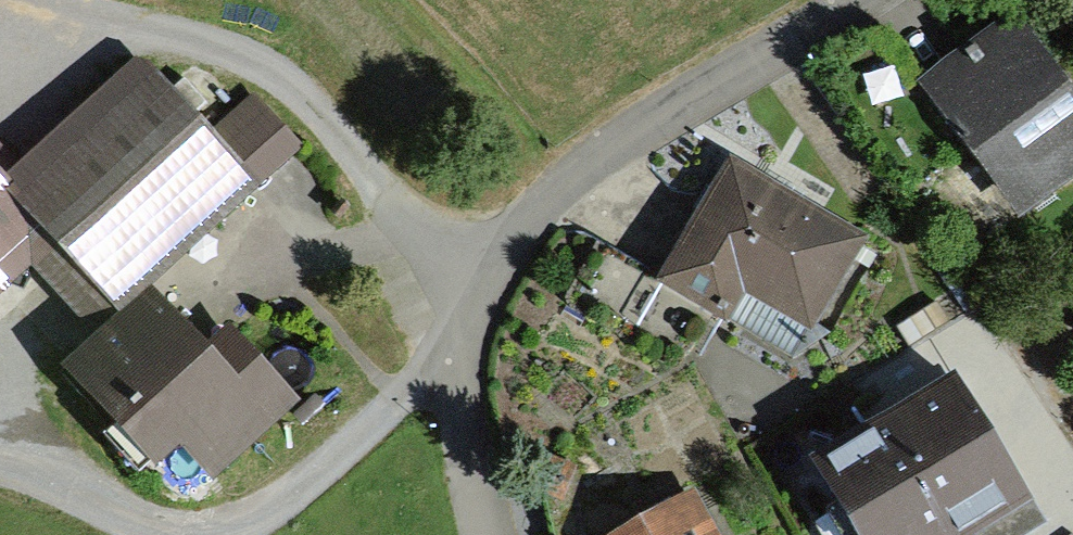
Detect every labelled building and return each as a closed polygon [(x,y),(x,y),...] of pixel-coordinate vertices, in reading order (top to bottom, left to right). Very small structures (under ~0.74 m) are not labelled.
[(1019,224),(1072,185),(1072,88),(1067,79),(1016,9),(915,81),(1019,224)] [(102,342),(155,291),(233,219),(311,147),(252,84),(211,123),(142,50),(6,177),(0,171),(0,293),(30,265),(102,342)] [(705,207),(658,288),(728,328),(730,324),(792,359),(807,333),(811,336),(866,241),(730,163),(705,207)] [(206,345),(155,291),(102,342),(65,377),(157,474),(180,452),(212,486),(303,401),(229,323),(206,345)] [(810,471),(850,534),(1031,534),(1047,525),(956,380),(878,429),(810,471)] [(693,497),(642,526),(626,534),(715,534),(693,497)]
